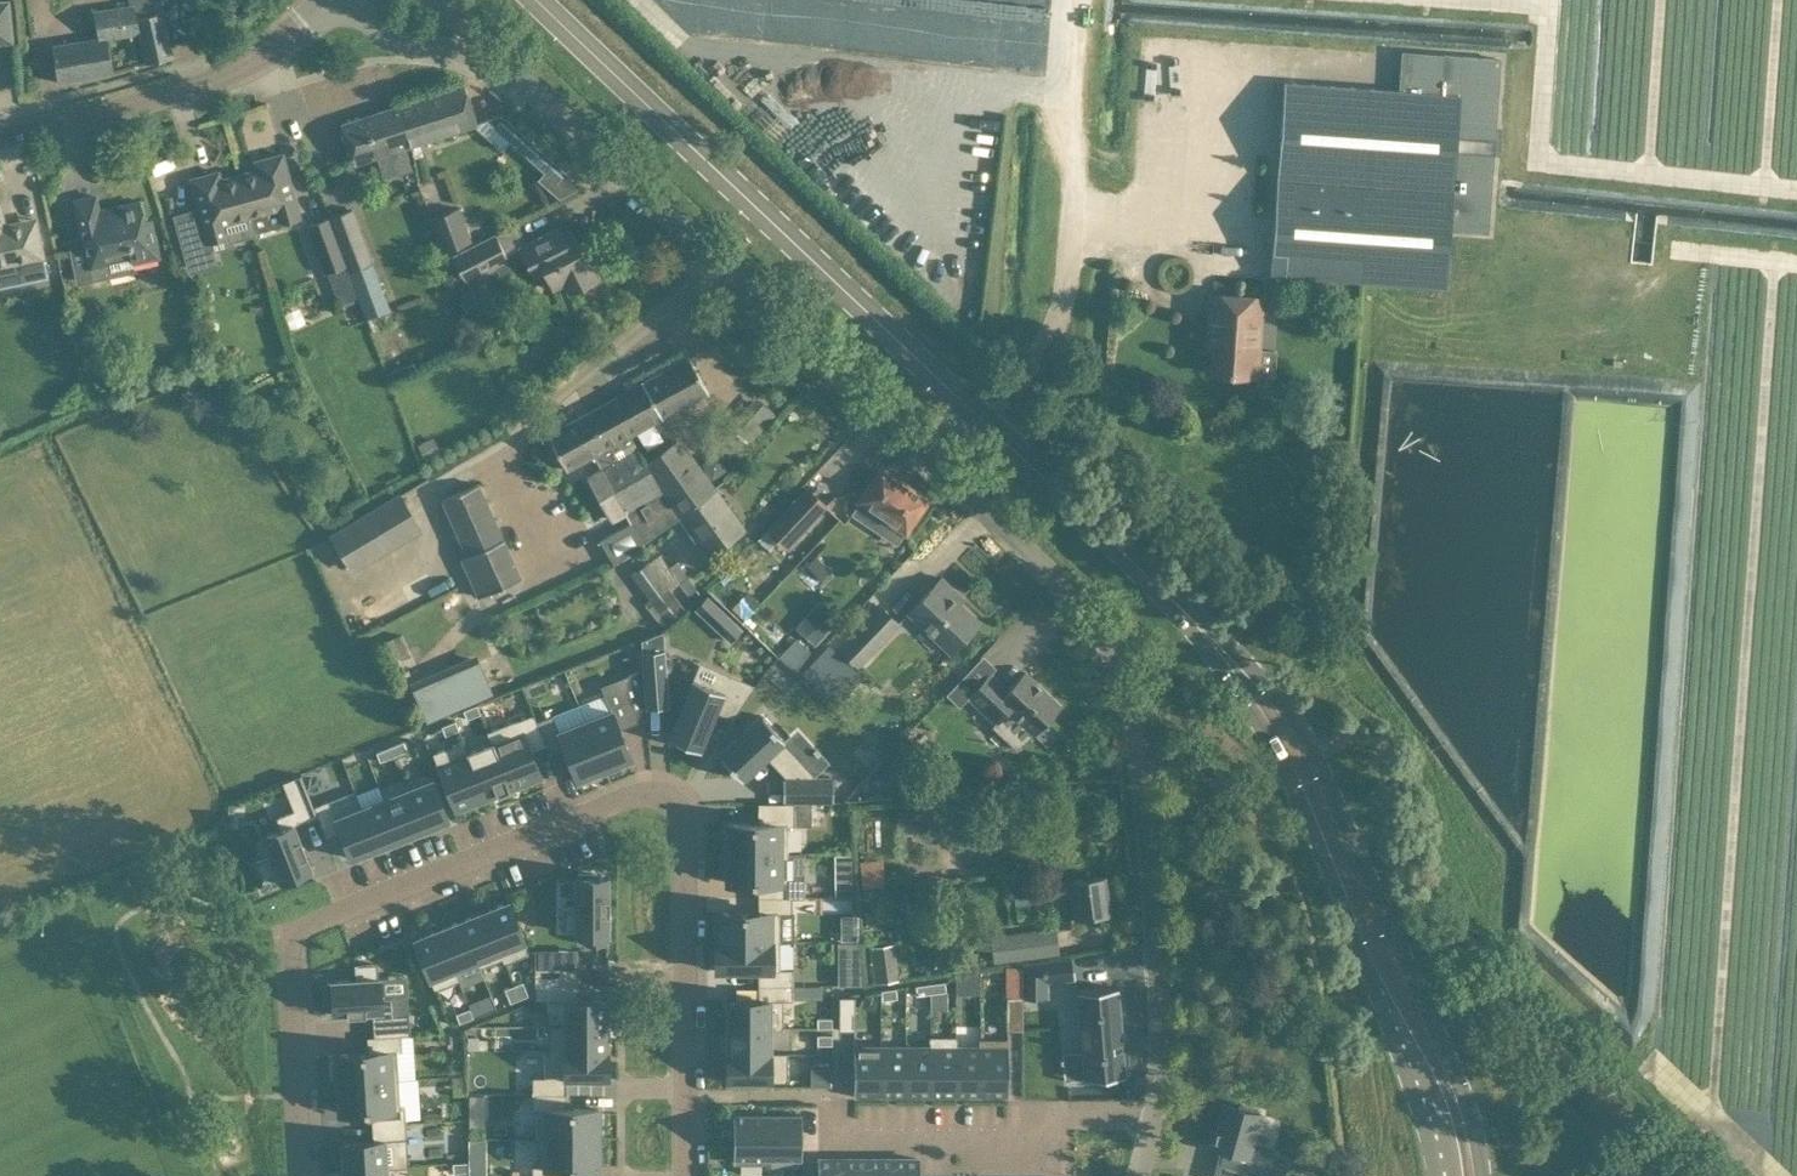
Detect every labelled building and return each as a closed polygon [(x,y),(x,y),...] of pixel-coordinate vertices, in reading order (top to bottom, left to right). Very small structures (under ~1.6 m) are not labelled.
[(10,38),(6,2),(0,2),(0,39),(10,38)] [(99,37),(80,40),(83,61),(95,59),(98,75),(114,72),(108,37),(139,32),(146,62),(173,56),(167,32),(163,11),(137,16),(134,4),(94,10),(99,37)] [(80,40),(52,45),(54,57),(58,81),(86,77),(98,75),(95,59),(83,61),(80,40)] [(1285,82),(1271,274),(1280,275),(1279,284),(1294,285),(1295,276),(1445,287),(1452,190),(1489,193),(1489,196),(1490,196),(1500,59),(1439,54),(1439,56),(1441,56),(1439,93),(1285,82)] [(411,144),(454,130),(477,123),(464,83),(398,105),(411,144)] [(354,163),(411,144),(398,105),(341,124),(354,163)] [(501,113),(486,118),(486,120),(544,171),(554,160),(501,113)] [(264,167),(239,174),(250,215),(255,232),(285,224),(284,222),(301,217),(289,177),(283,153),(262,159),(264,167)] [(213,181),(211,173),(190,178),(199,209),(175,215),(188,262),(213,255),(210,242),(225,238),(220,223),(250,215),(239,174),(213,181)] [(95,195),(74,200),(90,277),(108,274),(105,259),(129,254),(131,261),(158,256),(150,220),(144,221),(140,201),(108,208),(109,210),(99,212),(95,195)] [(17,262),(22,282),(47,277),(43,256),(36,223),(5,230),(0,206),(0,266),(17,262)] [(458,207),(431,217),(443,251),(444,250),(470,240),(464,224),(458,207)] [(352,209),(329,217),(347,265),(358,295),(359,299),(365,317),(374,314),(388,309),(382,290),(373,263),(352,209)] [(1455,227),(1480,227),(1480,215),(1455,215),(1455,227)] [(329,217),(308,224),(326,272),(331,271),(342,301),(358,295),(347,265),(329,217)] [(597,279),(588,262),(574,235),(566,239),(560,226),(527,243),(519,247),(526,262),(533,276),(543,271),(552,288),(556,287),(563,283),(568,293),(597,279)] [(508,258),(496,234),(453,256),(465,280),(494,265),(508,258)] [(1256,375),(1262,297),(1211,294),(1208,335),(1214,335),(1211,372),(1256,375)] [(646,465),(628,435),(708,391),(690,357),(586,413),(605,446),(593,453),(593,454),(619,499),(625,510),(631,520),(643,543),(680,516),(715,489),(682,442),(646,465)] [(738,423),(751,436),(774,415),(761,401),(738,423)] [(566,469),(593,454),(593,453),(605,446),(586,413),(547,433),(558,455),(566,469)] [(441,451),(433,436),(418,444),(426,460),(441,451)] [(610,519),(625,510),(619,499),(593,454),(601,468),(587,476),(610,519)] [(910,527),(928,498),(882,467),(860,500),(888,518),(885,523),(905,531),(909,526),(910,527)] [(477,597),(521,576),(504,539),(478,482),(443,498),(467,553),(460,558),(477,597)] [(786,547),(826,504),(808,487),(768,529),(786,547)] [(708,555),(724,543),(744,529),(715,489),(680,516),(708,555)] [(400,495),(333,535),(352,568),(420,528),(400,495)] [(613,564),(643,543),(631,520),(599,539),(613,564)] [(650,560),(631,574),(653,603),(648,607),(661,625),(685,608),(650,560)] [(677,560),(669,566),(681,582),(679,583),(688,595),(697,587),(677,560)] [(950,652),(962,639),(979,621),(951,593),(955,589),(942,576),(908,611),(950,652)] [(744,619),(760,602),(748,590),(732,607),(744,619)] [(707,597),(696,609),(729,641),(741,629),(707,597)] [(858,665),(899,623),(880,605),(840,647),(858,665)] [(815,609),(796,628),(814,646),(833,626),(815,609)] [(663,631),(641,640),(642,650),(641,650),(642,660),(643,668),(644,668),(647,707),(648,707),(669,705),(665,649),(664,649),(663,631)] [(402,633),(384,641),(392,660),(410,651),(402,633)] [(797,636),(779,654),(797,672),(815,654),(797,636)] [(531,653),(543,649),(540,637),(527,640),(531,653)] [(829,643),(801,672),(835,705),(863,676),(829,643)] [(431,716),(489,691),(475,659),(412,686),(426,718),(431,716)] [(699,663),(693,677),(715,687),(721,672),(699,663)] [(604,693),(579,703),(585,719),(605,769),(632,758),(628,749),(620,728),(622,727),(627,725),(631,724),(648,717),(648,716),(647,707),(644,668),(643,668),(638,670),(601,685),(603,689),(604,693)] [(1060,731),(1047,719),(1060,704),(1025,671),(1008,688),(991,672),(968,696),(996,722),(992,726),(1017,750),(1034,732),(1047,745),(1060,731)] [(693,677),(668,736),(699,749),(715,712),(732,719),(754,686),(721,672),(715,687),(693,677)] [(579,703),(552,714),(558,730),(585,719),(579,703)] [(477,704),(463,709),(466,716),(467,718),(480,713),(477,704)] [(519,718),(488,730),(511,789),(531,781),(542,777),(534,756),(531,751),(532,750),(537,748),(546,745),(537,720),(536,718),(534,713),(519,719),(519,718)] [(545,717),(537,720),(546,745),(549,752),(558,748),(564,746),(570,761),(578,780),(591,775),(605,769),(585,719),(558,730),(552,714),(545,717)] [(720,754),(742,778),(766,756),(786,777),(783,777),(783,800),(833,800),(833,777),(817,777),(783,740),(784,738),(762,715),(720,754)] [(455,720),(441,725),(445,734),(459,729),(455,720)] [(469,751),(468,751),(487,799),(507,790),(511,789),(488,730),(487,731),(491,742),(489,743),(483,745),(469,751)] [(883,760),(876,768),(879,771),(877,774),(893,789),(903,778),(926,753),(906,735),(883,760)] [(403,740),(390,746),(394,755),(407,750),(403,740)] [(437,750),(432,752),(432,753),(455,810),(456,811),(487,799),(468,751),(469,751),(466,744),(464,740),(437,750)] [(390,746),(376,751),(380,760),(394,755),(390,746)] [(405,783),(403,784),(406,789),(407,788),(423,829),(448,819),(445,812),(430,773),(425,775),(405,783)] [(268,856),(256,861),(263,878),(262,879),(263,882),(278,876),(279,875),(279,876),(281,880),(282,880),(282,881),(284,884),(302,876),(301,873),(301,872),(303,871),(311,868),(310,865),(306,854),(300,838),(300,839),(294,825),(318,816),(314,806),(313,806),(305,785),(301,774),(292,777),(283,781),(289,796),(294,810),(285,813),(276,817),(281,828),(263,835),(270,852),(271,855),(268,856)] [(406,789),(384,798),(400,838),(423,829),(407,788),(406,789)] [(384,798),(361,807),(377,847),(400,838),(384,798)] [(315,805),(314,806),(318,816),(326,836),(326,837),(339,832),(341,831),(342,835),(351,857),(366,852),(377,847),(361,807),(352,811),(337,816),(336,817),(332,809),(329,800),(315,805)] [(723,830),(723,847),(726,847),(727,847),(727,849),(727,852),(788,852),(788,848),(787,828),(787,825),(791,825),(795,825),(795,802),(758,802),(758,823),(748,823),(732,823),(727,823),(727,826),(727,830),(723,830)] [(813,802),(795,802),(795,825),(813,825),(813,802)] [(914,809),(897,810),(898,822),(915,820),(914,809)] [(727,852),(727,881),(737,881),(758,881),(758,883),(758,896),(792,896),(804,896),(804,852),(788,852),(727,852)] [(851,855),(835,855),(835,876),(851,875),(851,855)] [(881,859),(860,861),(862,886),(884,884),(881,859)] [(576,903),(564,903),(564,906),(565,906),(565,923),(565,928),(576,928),(576,933),(585,933),(585,943),(606,943),(606,933),(608,933),(608,911),(608,897),(608,877),(608,876),(595,876),(595,873),(591,872),(578,873),(578,876),(576,876),(576,903)] [(851,875),(835,876),(835,895),(851,895),(851,875)] [(1035,884),(1012,887),(1014,902),(1037,899),(1071,895),(1074,918),(1086,916),(1110,913),(1105,875),(1081,878),(1035,884)] [(716,939),(716,940),(779,940),(779,912),(792,912),(792,896),(758,896),(758,911),(717,911),(717,939),(716,939)] [(508,900),(484,910),(503,957),(502,958),(504,962),(505,962),(529,952),(516,919),(510,906),(508,900)] [(484,910),(461,919),(477,960),(476,960),(477,962),(479,967),(502,958),(503,957),(484,910)] [(840,916),(841,931),(857,931),(857,916),(840,916)] [(461,919),(438,928),(454,969),(455,968),(474,961),(476,960),(477,960),(461,919)] [(1008,959),(1058,952),(1055,927),(1006,934),(1008,959)] [(414,938),(415,942),(430,978),(434,989),(460,979),(458,975),(455,968),(454,969),(438,928),(414,938)] [(857,931),(841,931),(841,939),(858,939),(857,931)] [(716,940),(716,969),(758,969),(758,984),(792,984),(792,968),(779,968),(779,940),(716,940)] [(859,941),(831,941),(831,955),(837,955),(861,955),(859,941)] [(894,945),(871,948),(875,982),(898,979),(894,945)] [(535,967),(535,983),(577,983),(577,967),(577,949),(535,949),(535,967)] [(861,955),(837,955),(838,977),(838,985),(864,984),(863,977),(861,955)] [(1072,956),(1045,960),(1048,979),(1046,980),(1046,986),(1047,986),(1047,981),(1075,978),(1072,956)] [(330,982),(327,982),(328,1002),(330,1002),(333,1002),(333,1004),(333,1013),(348,1012),(348,1013),(358,1012),(365,1012),(365,1011),(370,1011),(373,1011),(380,1010),(380,1016),(373,1016),(374,1035),(374,1036),(401,1034),(401,1035),(411,1034),(409,1014),(407,975),(380,977),(378,977),(377,972),(376,963),(358,964),(358,963),(355,963),(355,964),(356,976),(356,979),(343,980),(331,980),(331,982),(330,982)] [(956,972),(956,984),(979,981),(979,969),(956,972)] [(514,984),(519,998),(528,994),(523,981),(514,984)] [(931,983),(931,993),(946,991),(945,981),(931,983)] [(535,983),(535,999),(564,999),(564,998),(577,998),(577,983),(535,983)] [(931,983),(916,985),(917,995),(931,993),(931,983)] [(510,1002),(519,998),(514,984),(505,988),(510,1002)] [(727,1008),(727,1027),(771,1027),(771,1028),(774,1028),(783,1028),(783,1025),(783,1002),(783,1000),(784,1000),(792,1000),(792,984),(758,984),(758,999),(727,999),(727,1008)] [(823,984),(792,984),(792,1000),(823,1000),(823,984)] [(881,989),(881,999),(897,997),(896,987),(881,989)] [(1118,987),(1077,990),(1081,1050),(1083,1077),(1084,1079),(1125,1076),(1118,987)] [(490,994),(477,999),(482,1013),(496,1007),(494,1003),(490,994)] [(855,1029),(855,996),(839,996),(839,1029),(855,1029)] [(1007,996),(1007,1029),(1022,1029),(1022,996),(1007,996)] [(564,1025),(564,1026),(608,1026),(608,998),(577,998),(564,998),(564,999),(564,1015),(564,1025)] [(470,1008),(456,1013),(458,1017),(459,1022),(473,1016),(471,1012),(470,1008)] [(817,1017),(817,1027),(832,1027),(832,1017),(817,1017)] [(533,1025),(533,1049),(545,1049),(549,1049),(549,1050),(608,1050),(608,1026),(564,1026),(564,1025),(549,1025),(533,1025)] [(727,1027),(727,1053),(771,1053),(771,1052),(771,1035),(771,1028),(771,1027),(727,1027)] [(336,1060),(333,1060),(334,1078),(337,1078),(338,1078),(338,1080),(338,1082),(398,1078),(396,1052),(396,1050),(402,1050),(401,1035),(401,1034),(374,1036),(374,1035),(372,1036),(367,1036),(368,1050),(368,1051),(367,1051),(336,1053),(336,1059),(336,1060)] [(817,1034),(817,1044),(832,1044),(832,1034),(817,1034)] [(935,1035),(930,1035),(930,1036),(930,1045),(931,1045),(931,1092),(931,1095),(956,1095),(956,1092),(956,1045),(957,1045),(957,1040),(957,1035),(935,1035)] [(478,1036),(468,1036),(468,1049),(478,1049),(478,1039),(478,1036)] [(985,1038),(979,1038),(979,1040),(979,1045),(980,1045),(980,1095),(1008,1095),(1008,1046),(1008,1045),(1008,1038),(985,1038)] [(854,1046),(854,1094),(854,1095),(855,1095),(881,1095),(881,1045),(854,1045),(854,1046)] [(881,1045),(881,1095),(883,1095),(906,1095),(906,1093),(906,1045),(893,1045),(881,1045)] [(906,1093),(906,1095),(931,1095),(931,1092),(931,1045),(930,1045),(906,1045),(906,1093)] [(956,1092),(956,1095),(979,1095),(980,1095),(980,1045),(979,1045),(974,1045),(958,1045),(957,1045),(956,1045),(956,1092)] [(545,1076),(545,1078),(567,1078),(592,1078),(608,1078),(608,1050),(549,1050),(549,1049),(545,1049),(545,1076)] [(727,1053),(727,1080),(787,1080),(788,1052),(783,1052),(771,1052),(771,1053),(727,1053)] [(826,1082),(826,1060),(805,1061),(806,1083),(826,1082)] [(532,1077),(533,1093),(567,1093),(567,1078),(545,1078),(545,1076),(537,1076),(532,1076),(532,1077)] [(398,1078),(338,1082),(340,1112),(362,1110),(371,1110),(372,1124),(406,1122),(406,1118),(420,1117),(418,1078),(398,1080),(398,1078)] [(533,1093),(533,1109),(537,1109),(537,1108),(567,1108),(567,1098),(567,1093),(533,1093)] [(469,1094),(469,1102),(486,1102),(486,1094),(469,1094)] [(1224,1103),(1212,1146),(1221,1149),(1218,1161),(1249,1170),(1267,1175),(1274,1153),(1251,1146),(1260,1113),(1257,1112),(1258,1108),(1240,1103),(1239,1107),(1224,1103)] [(537,1109),(537,1137),(598,1137),(598,1109),(598,1108),(583,1108),(567,1108),(537,1108),(537,1109)] [(733,1114),(733,1158),(734,1158),(734,1163),(768,1163),(768,1114),(733,1114)] [(768,1114),(768,1163),(769,1163),(769,1158),(800,1158),(802,1158),(802,1114),(768,1114)] [(348,1141),(342,1141),(343,1165),(343,1169),(387,1166),(387,1167),(409,1166),(406,1122),(372,1124),(373,1139),(348,1141)] [(537,1165),(537,1166),(567,1166),(575,1166),(598,1166),(598,1165),(598,1148),(598,1137),(537,1137),(537,1165)] [(818,1175),(844,1175),(844,1158),(818,1158),(818,1175)] [(844,1175),(869,1175),(869,1158),(844,1158),(844,1175)] [(869,1175),(893,1175),(893,1158),(869,1158),(869,1175)] [(920,1158),(894,1158),(893,1158),(893,1175),(920,1175),(920,1158)] [(467,1161),(453,1162),(453,1172),(468,1171),(467,1161)] [(533,1175),(567,1175),(567,1167),(567,1166),(537,1166),(537,1165),(533,1165),(533,1166),(533,1175)] [(343,1169),(344,1172),(344,1175),(387,1175),(387,1167),(387,1166),(343,1169)]
